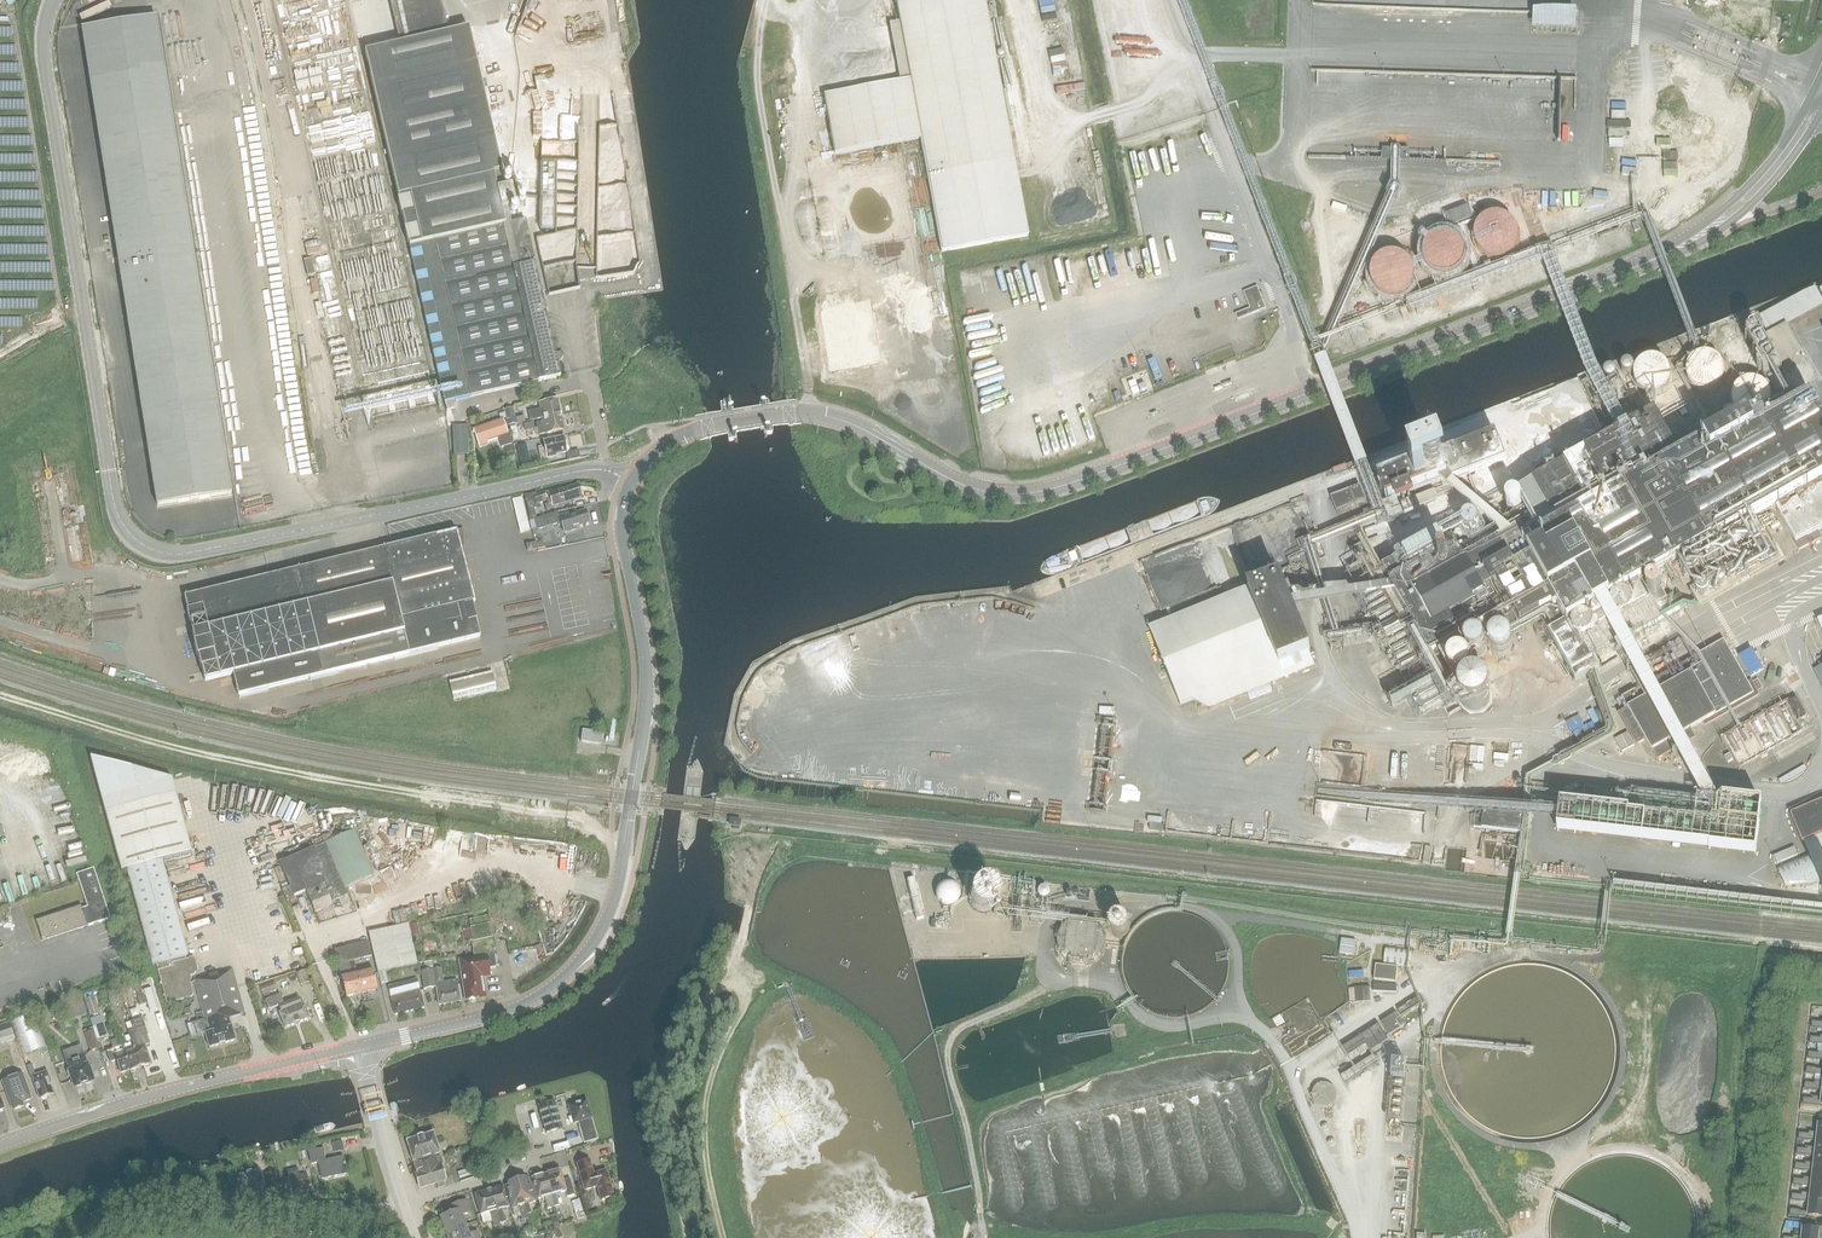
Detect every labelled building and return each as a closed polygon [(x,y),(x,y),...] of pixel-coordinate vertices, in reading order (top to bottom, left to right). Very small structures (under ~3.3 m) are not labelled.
[(558,369),(534,263),(519,267),(519,264),(535,260),(526,220),(512,223),(509,209),(517,207),(512,187),(504,189),(500,173),(502,172),(469,29),(449,34),(441,0),(390,0),(400,45),(365,53),(399,200),(398,201),(401,215),(403,215),(406,229),(404,230),(408,244),(409,244),(445,402),(446,402),(452,401),(560,376),(558,369)] [(920,137),(942,252),(1028,236),(984,0),(919,0),(897,4),(911,80),(824,96),(835,153),(920,137)] [(1573,29),(1574,8),(1529,8),(1529,28),(1573,29)] [(83,30),(82,30),(157,505),(158,505),(158,506),(230,494),(231,494),(231,493),(157,18),(156,17),(84,29),(83,29),(83,30)] [(1054,81),(1056,93),(1085,88),(1083,76),(1054,81)] [(1560,77),(1560,105),(1574,106),(1575,78),(1560,77)] [(541,89),(544,89),(542,102),(553,103),(554,97),(555,97),(557,79),(542,78),(541,89)] [(1732,141),(1743,115),(1703,98),(1698,111),(1705,114),(1699,127),(1732,141)] [(1468,207),(1445,215),(1450,229),(1473,220),(1468,207)] [(1474,234),(1474,236),(1474,238),(1474,240),(1475,242),(1475,244),(1476,246),(1477,248),(1478,250),(1480,251),(1481,253),(1483,254),(1484,255),(1486,256),(1488,257),(1490,258),(1492,258),(1494,258),(1496,258),(1498,258),(1500,258),(1502,258),(1504,257),(1506,256),(1508,255),(1509,254),(1511,253),(1512,251),(1514,250),(1515,248),(1516,246),(1517,244),(1517,242),(1518,240),(1518,238),(1518,236),(1518,234),(1518,232),(1517,230),(1517,228),(1516,226),(1515,225),(1514,223),(1512,221),(1511,220),(1509,219),(1508,218),(1506,217),(1504,216),(1502,215),(1500,215),(1498,214),(1496,214),(1494,214),(1492,215),(1490,215),(1488,216),(1486,217),(1484,218),(1483,219),(1481,220),(1480,221),(1478,223),(1477,225),(1476,226),(1475,228),(1475,230),(1474,232),(1474,234)] [(1422,255),(1422,257),(1422,259),(1423,261),(1423,263),(1424,265),(1425,266),(1425,268),(1427,270),(1428,271),(1429,273),(1431,274),(1433,275),(1434,276),(1436,277),(1438,278),(1440,278),(1442,279),(1444,279),(1446,279),(1448,278),(1450,278),(1452,277),(1454,276),(1456,275),(1458,274),(1459,273),(1461,271),(1462,270),(1463,268),(1464,266),(1465,265),(1465,263),(1466,261),(1466,259),(1466,257),(1466,255),(1466,253),(1465,251),(1465,249),(1464,247),(1463,245),(1462,243),(1461,242),(1459,240),(1458,239),(1456,238),(1454,237),(1452,236),(1450,235),(1448,235),(1446,235),(1444,235),(1442,235),(1440,235),(1438,235),(1436,236),(1434,237),(1433,238),(1431,239),(1429,240),(1428,242),(1427,243),(1425,245),(1424,247),(1424,249),(1423,251),(1423,253),(1422,255)] [(1370,275),(1370,277),(1370,279),(1371,281),(1371,283),(1372,285),(1373,287),(1374,288),(1375,290),(1376,292),(1378,293),(1379,294),(1381,296),(1383,297),(1384,297),(1386,298),(1388,298),(1390,299),(1392,299),(1394,299),(1396,298),(1398,298),(1400,297),(1402,297),(1404,296),(1406,294),(1407,293),(1409,292),(1410,290),(1411,288),(1412,287),(1413,285),(1414,283),(1414,281),(1414,279),(1414,277),(1414,275),(1414,273),(1414,271),(1413,269),(1412,267),(1411,265),(1410,263),(1409,262),(1407,260),(1406,259),(1404,258),(1402,257),(1400,256),(1398,256),(1396,255),(1394,255),(1392,255),(1390,255),(1388,255),(1386,256),(1384,256),(1383,257),(1381,258),(1379,259),(1378,260),(1376,262),(1375,263),(1374,265),(1373,267),(1372,269),(1371,271),(1371,273),(1370,275)] [(311,259),(304,261),(308,277),(315,275),(311,259)] [(552,292),(578,287),(574,266),(564,268),(565,273),(555,275),(556,283),(551,284),(552,292)] [(1235,315),(1238,321),(1266,309),(1257,287),(1244,293),(1250,309),(1235,315)] [(878,360),(867,304),(853,306),(864,363),(878,360)] [(846,366),(836,310),(822,312),(832,369),(846,366)] [(1781,368),(1803,355),(1786,326),(1764,339),(1781,368)] [(1661,391),(1662,358),(1630,357),(1629,391),(1642,391),(1643,390),(1661,391)] [(1776,395),(1784,391),(1775,375),(1767,379),(1776,395)] [(1746,420),(1748,421),(1761,413),(1763,418),(1765,416),(1766,415),(1767,414),(1768,412),(1769,410),(1770,409),(1771,407),(1771,405),(1771,403),(1772,401),(1771,399),(1771,397),(1771,395),(1770,394),(1769,392),(1768,390),(1767,389),(1766,387),(1765,386),(1763,385),(1761,384),(1760,383),(1758,382),(1757,382),(1755,381),(1753,381),(1751,381),(1750,381),(1748,381),(1746,382),(1744,382),(1742,383),(1741,384),(1739,385),(1738,387),(1736,388),(1735,389),(1734,391),(1733,393),(1733,394),(1732,396),(1732,398),(1731,400),(1731,402),(1732,404),(1732,406),(1733,408),(1733,409),(1734,411),(1735,413),(1736,414),(1738,416),(1739,417),(1741,418),(1742,419),(1744,420),(1746,420)] [(1146,383),(1139,386),(1141,391),(1148,389),(1146,383)] [(530,421),(542,419),(561,415),(558,399),(538,403),(540,409),(528,412),(530,421)] [(452,401),(446,402),(448,410),(454,409),(452,401)] [(517,422),(514,406),(506,408),(509,424),(517,422)] [(1763,418),(1761,413),(1748,421),(1718,438),(1724,449),(1687,470),(1680,460),(1655,415),(1532,484),(1532,485),(1519,493),(1533,519),(1547,511),(1557,529),(1530,544),(1518,523),(1515,525),(1513,522),(1507,509),(1502,502),(1482,513),(1498,542),(1464,561),(1456,546),(1390,583),(1431,657),(1462,640),(1451,619),(1486,598),(1483,594),(1492,589),(1497,586),(1520,628),(1539,616),(1540,617),(1552,611),(1554,613),(1558,611),(1567,627),(1706,549),(1775,510),(1795,545),(1821,529),(1821,457),(1795,409),(1767,425),(1763,418)] [(499,415),(500,420),(473,429),(478,445),(479,448),(489,445),(488,442),(498,438),(502,448),(504,447),(508,457),(515,455),(511,444),(512,444),(503,410),(498,411),(499,415)] [(536,436),(545,434),(545,435),(564,431),(561,415),(542,419),(542,422),(536,424),(537,429),(535,429),(534,422),(525,424),(526,431),(534,429),(536,436)] [(468,425),(452,426),(454,455),(469,455),(468,425)] [(1378,505),(1394,499),(1398,508),(1415,501),(1414,500),(1454,482),(1506,462),(1495,435),(1370,483),(1378,505)] [(541,460),(547,459),(556,457),(557,455),(567,453),(563,437),(544,442),(545,449),(542,449),(542,447),(538,448),(541,460)] [(528,454),(518,456),(520,465),(530,463),(528,454)] [(549,494),(551,500),(553,507),(561,505),(563,505),(566,504),(567,502),(581,498),(577,485),(549,494)] [(1337,512),(1366,501),(1360,487),(1332,498),(1337,512)] [(525,495),(530,521),(536,519),(535,516),(533,517),(533,515),(535,514),(533,508),(534,508),(534,505),(548,501),(546,495),(549,495),(548,489),(537,493),(525,495)] [(1506,507),(1507,509),(1508,511),(1510,513),(1513,513),(1515,513),(1518,513),(1519,512),(1521,510),(1522,508),(1522,505),(1522,503),(1521,500),(1519,499),(1517,497),(1514,497),(1512,497),(1509,499),(1508,500),(1506,503),(1506,504),(1506,507)] [(576,510),(560,516),(559,512),(535,520),(538,531),(561,524),(564,534),(578,530),(577,528),(590,523),(585,510),(577,513),(576,510)] [(297,570),(270,576),(184,597),(204,681),(233,674),(238,696),(323,675),(480,637),(476,622),(477,622),(473,606),(472,606),(472,604),(475,603),(463,554),(463,531),(457,531),(297,570)] [(537,549),(536,542),(526,544),(527,551),(537,549)] [(1283,576),(1251,589),(1282,664),(1314,651),(1283,576)] [(1250,589),(1152,629),(1183,705),(1192,701),(1253,676),(1282,664),(1250,589)] [(1578,627),(1555,640),(1581,686),(1604,673),(1578,627)] [(1638,691),(1625,699),(1655,752),(1756,693),(1726,641),(1702,655),(1707,664),(1644,700),(1638,691)] [(1763,670),(1751,650),(1739,657),(1751,677),(1763,670)] [(1504,663),(1503,662),(1502,661),(1500,660),(1499,659),(1497,658),(1496,658),(1494,658),(1493,658),(1491,658),(1490,658),(1488,659),(1487,660),(1486,661),(1485,662),(1484,663),(1483,665),(1482,666),(1482,668),(1482,669),(1482,671),(1482,672),(1483,674),(1484,675),(1485,677),(1486,678),(1487,679),(1488,680),(1490,680),(1491,681),(1493,681),(1494,681),(1496,681),(1498,680),(1499,680),(1500,679),(1502,678),(1503,677),(1504,675),(1504,674),(1505,672),(1505,671),(1505,669),(1505,668),(1505,666),(1504,665),(1504,663)] [(1477,666),(1476,665),(1475,663),(1474,663),(1473,662),(1471,661),(1469,661),(1468,661),(1466,661),(1465,661),(1463,662),(1462,662),(1461,663),(1459,664),(1458,666),(1457,667),(1457,668),(1456,670),(1456,671),(1456,673),(1456,675),(1457,676),(1457,678),(1458,679),(1459,680),(1460,681),(1462,682),(1463,683),(1464,683),(1466,684),(1468,684),(1469,684),(1471,684),(1472,683),(1474,682),(1475,681),(1476,680),(1477,679),(1478,678),(1479,676),(1479,675),(1479,673),(1479,672),(1479,670),(1479,669),(1478,667),(1477,666)] [(1821,686),(1821,666),(1814,670),(1821,686)] [(497,691),(493,673),(451,682),(454,700),(497,691)] [(1420,677),(1385,696),(1391,706),(1425,687),(1420,677)] [(1459,685),(1458,684),(1457,683),(1455,682),(1454,681),(1453,681),(1451,680),(1449,680),(1448,680),(1446,681),(1445,681),(1443,682),(1442,683),(1441,684),(1440,685),(1439,686),(1438,688),(1438,689),(1438,691),(1438,692),(1438,694),(1438,696),(1439,697),(1440,698),(1441,700),(1442,701),(1443,702),(1444,702),(1446,703),(1447,703),(1449,703),(1451,703),(1452,703),(1454,703),(1455,702),(1456,701),(1458,700),(1459,699),(1459,697),(1460,696),(1461,694),(1461,693),(1461,691),(1461,690),(1460,688),(1460,687),(1459,685)] [(1423,711),(1433,704),(1426,693),(1416,700),(1423,711)] [(1806,717),(1795,698),(1785,704),(1796,722),(1806,717)] [(582,730),(580,742),(601,744),(602,733),(582,730)] [(1494,764),(1505,767),(1508,755),(1497,753),(1494,764)] [(172,780),(91,758),(122,872),(127,871),(153,966),(156,965),(158,972),(166,1002),(169,1004),(192,998),(193,995),(190,983),(187,981),(186,981),(185,978),(194,975),(197,970),(194,960),(191,958),(186,960),(185,957),(187,956),(172,899),(162,861),(192,853),(172,780)] [(1563,793),(1558,829),(1755,854),(1761,805),(1723,800),(1722,803),(1585,786),(1584,795),(1563,793)] [(1502,809),(1478,806),(1478,812),(1483,813),(1481,829),(1521,834),(1523,816),(1502,813),(1502,809)] [(1794,819),(1806,847),(1821,840),(1821,807),(1794,819)] [(353,885),(374,876),(361,846),(354,830),(353,831),(325,843),(318,846),(314,848),(291,859),(279,863),(289,886),(283,888),(288,900),(294,897),(306,892),(308,899),(315,914),(333,906),(331,902),(347,894),(345,889),(353,885)] [(1777,863),(1799,854),(1795,846),(1774,855),(1777,863)] [(1821,883),(1821,849),(1777,868),(1790,896),(1821,883)] [(36,920),(43,941),(110,919),(94,869),(77,875),(88,907),(82,909),(81,906),(36,920)] [(951,894),(994,894),(994,882),(959,882),(959,873),(948,873),(948,883),(936,883),(936,904),(951,904),(951,894)] [(913,876),(906,879),(912,895),(919,893),(913,876)] [(913,906),(915,918),(926,917),(924,905),(913,906)] [(458,959),(465,1001),(488,998),(485,978),(491,977),(490,968),(497,967),(494,950),(498,949),(492,916),(471,919),(475,942),(473,942),(475,956),(458,959)] [(1105,917),(1105,928),(1123,927),(1122,916),(1105,917)] [(408,924),(368,933),(377,974),(418,965),(408,924)] [(1339,951),(1353,953),(1355,939),(1341,937),(1339,951)] [(354,945),(358,960),(365,958),(361,943),(354,945)] [(1410,968),(1412,949),(1386,946),(1384,964),(1410,968)] [(338,965),(351,962),(347,947),(334,950),(338,965)] [(1398,968),(1384,966),(1376,965),(1374,980),(1396,983),(1398,968)] [(434,970),(422,972),(424,989),(436,988),(438,1006),(461,1002),(458,985),(457,985),(457,980),(444,982),(443,969),(434,970)] [(210,1048),(235,1041),(231,1025),(231,1026),(229,1019),(241,1015),(245,1014),(232,970),(194,980),(205,1020),(202,1021),(205,1033),(209,1048),(210,1048)] [(306,970),(296,974),(301,986),(310,982),(306,970)] [(372,971),(357,974),(363,994),(377,991),(372,971)] [(346,998),(363,994),(357,974),(341,978),(346,998)] [(395,1015),(424,1008),(417,979),(388,986),(395,1015)] [(265,1000),(279,994),(274,982),(260,988),(265,1000)] [(140,983),(133,986),(140,1006),(147,1004),(140,983)] [(1371,1002),(1369,987),(1355,988),(1356,1003),(1371,1002)] [(299,997),(284,1003),(281,994),(265,1000),(269,1011),(279,1007),(281,1012),(278,1013),(284,1028),(310,1019),(304,1004),(302,1004),(299,997)] [(84,999),(90,1016),(100,1013),(94,996),(84,999)] [(1420,996),(1411,1002),(1415,1009),(1425,1003),(1420,996)] [(67,1007),(69,1017),(86,1014),(85,1003),(80,1004),(81,1010),(75,1011),(74,1005),(67,1007)] [(1407,1005),(1398,1011),(1401,1015),(1396,1017),(1394,1015),(1382,1022),(1390,1035),(1403,1027),(1398,1020),(1402,1018),(1412,1012),(1407,1005)] [(35,1013),(11,1022),(24,1056),(48,1047),(35,1013)] [(101,1016),(90,1019),(97,1040),(108,1037),(101,1016)] [(131,1022),(133,1029),(141,1058),(138,1058),(142,1067),(151,1064),(146,1046),(150,1044),(147,1034),(142,1018),(131,1022)] [(1811,1028),(1820,1029),(1821,1029),(1821,1019),(1821,1022),(1812,1021),(1811,1028)] [(9,1022),(0,1025),(0,1044),(15,1038),(9,1022)] [(1378,1025),(1341,1049),(1346,1057),(1366,1045),(1370,1051),(1388,1040),(1378,1025)] [(133,1049),(124,1051),(130,1071),(142,1067),(138,1058),(141,1058),(133,1029),(128,1031),(133,1049)] [(100,1048),(94,1030),(84,1033),(90,1051),(100,1048)] [(1809,1043),(1819,1044),(1821,1045),(1821,1036),(1820,1036),(1819,1038),(1810,1037),(1809,1043)] [(120,1074),(130,1071),(124,1051),(119,1038),(110,1041),(112,1049),(106,1051),(110,1063),(116,1061),(120,1074)] [(81,1046),(62,1053),(69,1070),(67,1070),(74,1089),(85,1085),(87,1085),(91,1084),(92,1083),(95,1081),(88,1063),(87,1063),(81,1046)] [(1807,1058),(1817,1060),(1821,1060),(1821,1051),(1818,1051),(1818,1053),(1808,1052),(1807,1058)] [(36,1075),(33,1067),(26,1069),(29,1077),(31,1077),(36,1075)] [(1806,1074),(1815,1075),(1821,1076),(1821,1070),(1816,1069),(1816,1068),(1806,1067),(1806,1074)] [(39,1100),(54,1095),(50,1084),(52,1084),(47,1071),(36,1075),(31,1077),(39,1100)] [(24,1107),(23,1103),(32,1099),(27,1086),(22,1074),(2,1081),(6,1094),(12,1111),(24,1107)] [(1804,1089),(1813,1090),(1821,1091),(1821,1082),(1814,1081),(1814,1084),(1805,1082),(1804,1089)] [(1802,1104),(1812,1105),(1820,1106),(1821,1105),(1821,1093),(1821,1098),(1813,1097),(1813,1099),(1803,1098),(1802,1104)] [(582,1139),(584,1138),(585,1144),(598,1140),(592,1119),(592,1118),(587,1099),(568,1105),(573,1124),(578,1123),(582,1139)] [(555,1100),(537,1105),(545,1133),(563,1128),(555,1100)] [(486,1115),(483,1107),(475,1109),(478,1118),(486,1115)] [(1798,1139),(1808,1140),(1817,1141),(1817,1139),(1821,1140),(1821,1124),(1818,1124),(1818,1132),(1809,1132),(1809,1134),(1798,1133),(1798,1139)] [(446,1180),(440,1164),(439,1165),(436,1156),(440,1154),(434,1133),(407,1141),(417,1172),(414,1172),(419,1189),(436,1183),(443,1181),(446,1180)] [(1796,1154),(1806,1156),(1815,1157),(1815,1155),(1821,1156),(1821,1140),(1817,1139),(1817,1141),(1816,1148),(1807,1147),(1807,1149),(1797,1148),(1796,1154)] [(323,1150),(308,1153),(311,1164),(318,1163),(321,1179),(347,1174),(343,1157),(325,1161),(323,1150)] [(1794,1170),(1813,1172),(1813,1170),(1821,1171),(1821,1156),(1815,1155),(1815,1157),(1814,1163),(1805,1162),(1805,1164),(1795,1163),(1794,1170)] [(606,1171),(593,1174),(589,1160),(577,1164),(584,1191),(597,1187),(601,1201),(613,1197),(606,1171)] [(473,1176),(471,1168),(457,1173),(460,1180),(473,1176)] [(255,1196),(266,1193),(267,1193),(264,1183),(263,1183),(259,1169),(238,1175),(238,1176),(231,1178),(234,1189),(240,1187),(242,1196),(254,1193),(255,1196)] [(563,1180),(560,1170),(546,1174),(555,1207),(559,1205),(556,1193),(566,1191),(567,1197),(575,1195),(570,1178),(563,1180)] [(1792,1185),(1803,1186),(1811,1187),(1811,1185),(1821,1187),(1821,1171),(1813,1170),(1813,1172),(1812,1179),(1804,1178),(1803,1180),(1793,1179),(1792,1185)] [(269,1195),(281,1193),(277,1172),(265,1174),(269,1195)] [(307,1173),(288,1177),(291,1191),(310,1187),(307,1173)] [(555,1207),(546,1174),(532,1178),(538,1199),(545,1197),(548,1209),(555,1207)] [(213,1192),(220,1190),(227,1188),(224,1176),(210,1180),(213,1192)] [(531,1213),(528,1203),(536,1201),(530,1179),(527,1180),(526,1178),(517,1180),(527,1215),(531,1213)] [(528,1219),(527,1215),(517,1180),(508,1183),(508,1185),(505,1186),(512,1208),(518,1206),(522,1220),(528,1219)] [(1791,1200),(1801,1201),(1809,1202),(1810,1201),(1821,1202),(1821,1187),(1811,1185),(1811,1187),(1810,1194),(1802,1193),(1802,1195),(1791,1194),(1791,1200)] [(503,1186),(489,1190),(498,1224),(505,1222),(501,1209),(509,1207),(503,1186)] [(499,1226),(498,1224),(489,1190),(475,1194),(481,1215),(489,1212),(493,1228),(499,1226)] [(579,1199),(572,1202),(578,1221),(585,1218),(579,1199)] [(445,1232),(466,1225),(462,1216),(471,1213),(466,1200),(452,1205),(454,1212),(440,1218),(445,1232)] [(1789,1215),(1799,1217),(1808,1218),(1808,1216),(1821,1218),(1821,1202),(1810,1201),(1809,1202),(1808,1212),(1800,1211),(1800,1210),(1790,1209),(1789,1215)] [(557,1216),(550,1218),(552,1225),(558,1223),(557,1216)] [(447,1237),(480,1237),(478,1231),(469,1234),(466,1225),(445,1232),(447,1237)] [(1783,1237),(1818,1237),(1819,1230),(1802,1228),(1801,1237),(1793,1236),(1793,1237),(1783,1237)] [(554,1232),(557,1237),(560,1237),(562,1237),(559,1230),(554,1232)]
